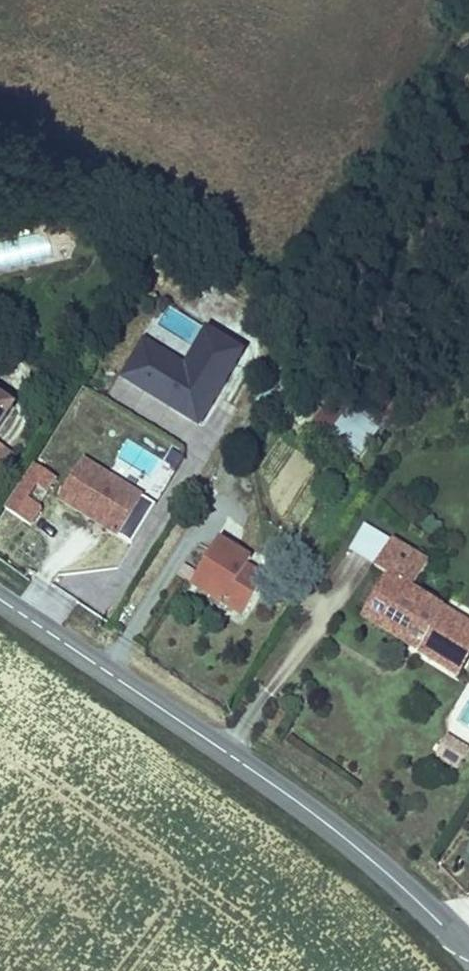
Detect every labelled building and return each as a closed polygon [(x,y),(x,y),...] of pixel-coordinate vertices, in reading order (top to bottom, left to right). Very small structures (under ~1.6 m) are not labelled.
[(57,206),(49,219),(62,226),(69,213),(57,206)] [(144,343),(120,380),(200,430),(247,355),(207,331),(184,368),(144,343)] [(9,402),(0,397),(0,416),(9,402)] [(360,458),(380,432),(350,409),(330,435),(360,458)] [(159,506),(86,461),(60,503),(132,547),(159,506)] [(216,534),(189,579),(241,611),(264,573),(246,564),(250,556),(232,543),(216,534)] [(468,624),(468,618),(433,596),(415,584),(431,559),(393,535),(376,564),(388,572),(362,613),(410,644),(415,636),(423,641),(417,648),(443,664),(468,624)] [(468,659),(468,624),(443,664),(459,675),(468,659)] [(415,636),(410,644),(417,648),(423,641),(415,636)] [(437,751),(458,764),(468,748),(448,734),(437,751)]
